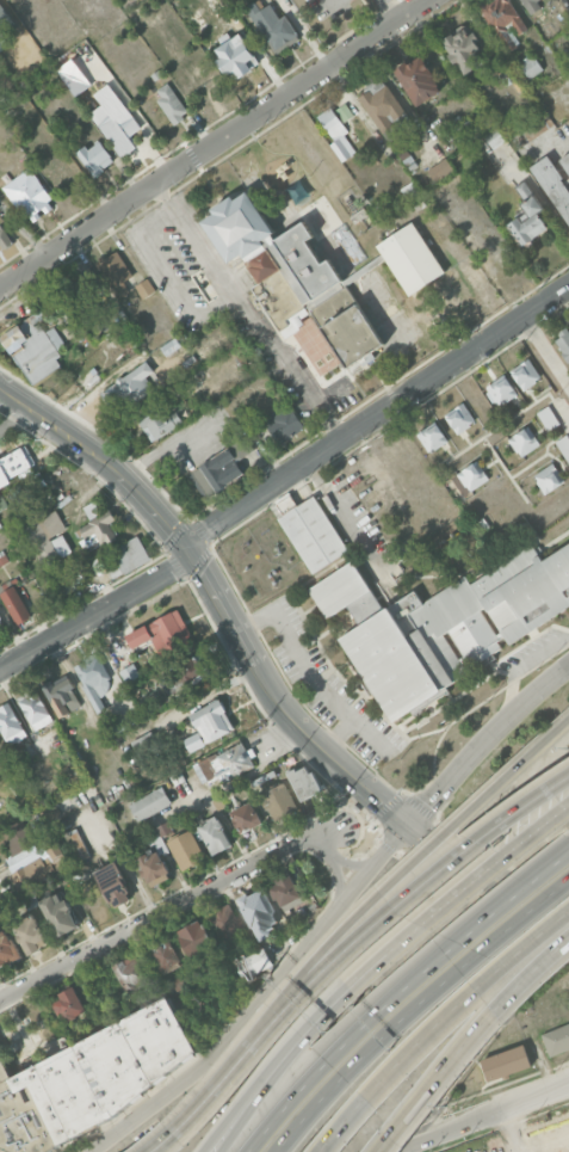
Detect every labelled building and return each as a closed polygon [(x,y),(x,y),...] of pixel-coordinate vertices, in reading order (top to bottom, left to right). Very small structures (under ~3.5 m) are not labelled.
[(245,6),(253,0),(263,0),(266,5),(271,2),(280,17),(285,13),(302,37),(277,54),(245,6)] [(480,7),(490,0),(510,0),(528,27),(519,33),(512,24),(506,27),(517,45),(509,50),(480,7)] [(531,13),(522,0),(538,0),(542,5),(531,13)] [(16,21),(0,33),(0,1),(16,21)] [(210,24),(197,6),(185,15),(198,33),(210,24)] [(443,38),(453,31),(454,35),(466,26),(470,32),(475,29),(482,38),(477,41),(482,48),(476,51),(483,62),(466,73),(459,62),(457,64),(450,54),(452,51),(443,38)] [(217,48),(222,44),(217,38),(227,31),(231,37),(240,32),(261,62),(233,81),(218,60),(223,56),(217,48)] [(395,68),(408,60),(409,62),(421,54),(443,88),(418,104),(395,68)] [(530,79),(520,63),(534,54),(544,68),(530,79)] [(75,94),(56,69),(73,57),(91,82),(75,94)] [(156,98),(161,94),(157,88),(166,81),(187,110),(181,113),(184,117),(175,123),(156,98)] [(130,135),(137,144),(122,155),(89,112),(101,103),(94,93),(109,82),(142,127),(130,135)] [(359,97),(371,88),(373,92),(388,82),(407,111),(395,119),(390,113),(388,116),(394,124),(383,131),(359,97)] [(336,109),(343,121),(353,115),(346,103),(336,109)] [(342,160),(330,143),(335,140),(318,115),(332,105),(348,130),(344,134),(357,150),(342,160)] [(492,150),(506,142),(497,127),(483,136),(492,150)] [(75,152),(85,144),(88,149),(100,140),(115,160),(104,167),(99,162),(89,170),(75,152)] [(559,159),(568,152),(568,172),(559,159)] [(562,178),(568,188),(568,223),(531,166),(549,154),(564,175),(562,178)] [(437,181),(427,168),(445,156),(454,170),(437,181)] [(4,186),(31,167),(52,197),(47,201),(51,208),(47,211),(44,208),(38,211),(42,215),(33,221),(29,212),(24,216),(4,186)] [(509,223),(527,210),(521,203),(526,199),(515,185),(525,179),(545,207),(538,211),(549,227),(525,245),(509,223)] [(411,183),(401,188),(407,199),(417,194),(411,183)] [(385,343),(347,366),(311,310),(309,312),(304,306),(285,318),(289,325),(280,329),(253,287),(261,281),(243,253),(229,261),(202,220),(214,211),(212,208),(233,195),(235,198),(248,190),(276,232),(272,234),(274,239),(305,218),(316,235),(308,240),(322,263),(330,258),(385,343)] [(377,245),(413,221),(445,271),(409,295),(377,245)] [(1,244),(0,244),(0,222),(14,242),(5,248),(1,244)] [(95,261),(115,248),(132,275),(124,282),(130,291),(119,298),(95,261)] [(61,283),(72,276),(75,282),(88,273),(95,283),(82,291),(99,316),(88,324),(61,283)] [(134,286),(143,299),(156,291),(148,278),(134,286)] [(35,292),(51,281),(62,297),(45,309),(35,292)] [(1,334),(32,314),(31,312),(41,304),(48,314),(39,320),(62,355),(56,358),(61,364),(33,382),(1,334)] [(567,326),(568,330),(568,362),(568,363),(561,352),(563,351),(556,340),(561,335),(558,332),(567,326)] [(161,346),(166,356),(181,347),(176,338),(161,346)] [(524,389),(511,370),(528,357),(542,376),(536,380),(537,381),(524,389)] [(147,376),(154,388),(130,405),(123,393),(109,403),(100,392),(147,359),(155,370),(147,376)] [(487,386),(505,374),(518,393),(505,402),(503,400),(499,403),(487,386)] [(458,433),(445,414),(463,401),(475,419),(470,423),(471,424),(458,433)] [(136,415),(157,402),(159,406),(163,403),(169,413),(175,409),(183,420),(156,438),(147,424),(143,426),(136,415)] [(559,424),(548,405),(536,413),(548,431),(559,424)] [(279,444),(267,425),(273,421),(271,418),(286,407),(289,411),(292,408),(304,427),(279,444)] [(428,450),(416,433),(435,420),(449,441),(435,449),(434,446),(428,450)] [(522,456),(519,450),(517,451),(508,438),(528,425),(540,443),(522,456)] [(567,435),(555,442),(568,465),(568,438),(567,435)] [(208,497),(191,472),(245,436),(253,449),(237,460),(246,472),(208,497)] [(32,466),(20,446),(0,458),(0,483),(32,466)] [(457,473),(477,460),(490,478),(470,492),(457,473)] [(545,493),(537,480),(538,480),(534,474),(553,462),(565,480),(545,493)] [(16,500),(8,488),(39,470),(47,482),(16,500)] [(314,573),(278,517),(314,494),(350,550),(314,573)] [(23,529),(57,510),(68,528),(50,537),(62,557),(44,567),(23,529)] [(80,526),(111,510),(116,519),(110,523),(117,536),(93,549),(80,526)] [(124,573),(111,549),(138,534),(150,557),(124,573)] [(543,560),(568,543),(568,604),(509,642),(505,635),(496,641),(501,647),(472,665),(469,659),(462,663),(469,673),(447,688),(450,690),(422,708),(420,704),(394,722),(340,639),(360,626),(347,605),(327,617),(308,589),(353,560),(384,609),(415,590),(423,603),(465,575),(470,584),(533,543),(543,560)] [(75,590),(72,578),(59,582),(63,594),(75,590)] [(0,592),(14,584),(32,615),(18,623),(0,592)] [(134,647),(128,635),(177,608),(191,634),(186,636),(191,645),(163,660),(151,637),(134,647)] [(75,666),(85,660),(84,658),(95,651),(110,677),(94,685),(106,708),(98,713),(82,685),(85,684),(75,666)] [(172,690),(209,674),(201,653),(164,668),(172,690)] [(119,670),(134,663),(142,677),(126,685),(119,670)] [(42,684),(51,679),(54,683),(68,674),(74,686),(72,688),(80,704),(58,716),(42,684)] [(19,701),(27,696),(25,692),(36,686),(54,720),(36,729),(19,701)] [(205,743),(190,714),(219,697),(227,710),(225,711),(234,727),(205,743)] [(1,711),(0,709),(0,706),(8,701),(27,734),(8,744),(0,728),(0,712),(1,711)] [(228,780),(225,774),(204,784),(194,766),(242,741),(254,765),(228,780)] [(287,772),(296,768),(298,770),(307,765),(310,772),(314,770),(324,790),(303,801),(287,772)] [(285,782),(298,808),(273,821),(258,791),(271,784),(273,788),(285,782)] [(138,823),(129,805),(163,786),(173,802),(138,823)] [(231,812),(252,801),(264,823),(242,833),(231,812)] [(49,833),(41,816),(29,822),(37,839),(49,833)] [(199,827),(217,817),(233,845),(214,855),(199,827)] [(5,842),(0,844),(0,830),(21,818),(36,842),(13,855),(5,842)] [(173,833),(171,822),(158,826),(161,836),(173,833)] [(167,839),(191,827),(206,858),(184,871),(167,839)] [(21,891),(11,873),(45,852),(42,846),(56,839),(69,862),(21,891)] [(160,851),(172,877),(151,887),(138,858),(149,854),(150,856),(160,851)] [(95,871),(117,861),(128,881),(125,882),(130,892),(128,894),(131,900),(118,907),(115,901),(111,902),(95,871)] [(290,870),(302,897),(283,906),(278,899),(276,900),(268,887),(278,882),(276,877),(290,870)] [(239,898),(247,894),(248,895),(264,888),(272,905),(268,906),(277,920),(255,931),(253,925),(251,926),(240,907),(243,906),(239,898)] [(41,901),(60,892),(64,900),(68,899),(74,910),(72,911),(80,926),(58,937),(41,901)] [(206,913),(230,901),(245,930),(221,942),(206,913)] [(13,924),(33,913),(41,928),(43,926),(49,938),(38,943),(42,949),(30,955),(13,924)] [(191,956),(178,931),(200,920),(202,924),(204,923),(215,944),(191,956)] [(23,956),(0,969),(0,930),(5,928),(11,938),(13,937),(23,956)] [(162,972),(150,949),(153,948),(150,944),(167,936),(169,940),(172,938),(183,961),(162,972)] [(242,979),(233,960),(261,945),(271,965),(242,979)] [(112,965),(124,959),(126,963),(143,955),(155,979),(126,993),(112,965)] [(168,994),(163,985),(183,975),(187,985),(168,994)] [(54,1003),(63,998),(60,993),(75,985),(88,1010),(79,1014),(80,1016),(64,1024),(54,1003)] [(194,1051),(41,1151),(10,1151),(0,1148),(0,1054),(11,1077),(169,997),(194,1051)] [(540,1035),(568,1022),(568,1049),(550,1056),(540,1035)] [(488,1080),(481,1060),(524,1045),(531,1066),(488,1080)]
